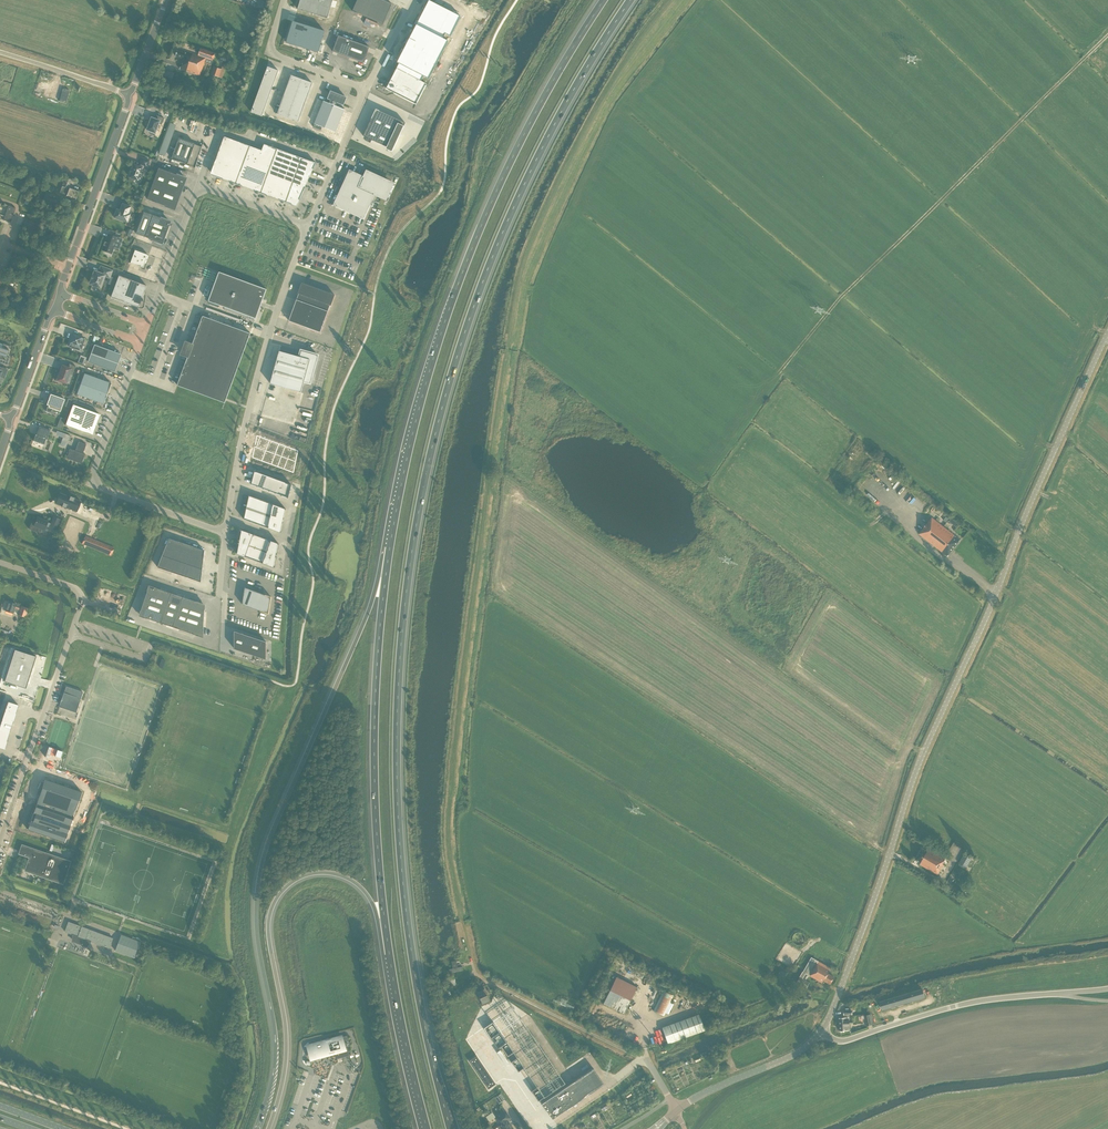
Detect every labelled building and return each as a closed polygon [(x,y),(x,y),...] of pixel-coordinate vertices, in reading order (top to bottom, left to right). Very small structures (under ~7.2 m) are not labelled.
[(297,9),(327,18),(333,0),(300,0),(297,9)] [(387,0),(355,0),(352,9),(382,22),(391,2),(387,0)] [(396,68),(386,88),(416,104),(426,84),(421,81),(424,76),(429,79),(448,41),(443,39),(446,34),(451,36),(461,17),(429,1),(395,68),(396,68)] [(325,31),(293,21),(286,43),(318,52),(325,31)] [(338,35),(333,51),(340,54),(340,55),(341,55),(341,54),(345,56),(345,57),(346,57),(346,56),(363,63),(365,58),(366,58),(366,57),(365,57),(367,53),(368,52),(367,52),(369,47),(338,35)] [(215,53),(200,48),(198,55),(185,50),(184,53),(177,50),(176,56),(182,58),(180,64),(181,64),(180,69),(200,76),(204,63),(211,65),(212,61),(215,53)] [(223,65),(221,64),(220,69),(218,68),(213,67),(211,75),(222,78),(226,66),(223,65)] [(268,67),(251,112),(262,116),(278,71),(278,70),(277,71),(268,68),(268,67)] [(291,75),(277,114),(288,118),(302,79),(301,80),(292,76),(292,75),(291,75)] [(312,83),(302,79),(288,118),(298,122),(312,83)] [(314,123),(313,127),(320,130),(322,126),(335,132),(344,109),(336,105),(337,102),(343,105),(346,97),(330,91),(327,98),(330,100),(329,103),(323,100),(314,123)] [(376,109),(363,136),(387,146),(386,149),(392,152),(404,126),(405,123),(376,109)] [(152,118),(147,130),(151,131),(150,134),(154,135),(155,133),(159,123),(162,124),(164,118),(157,116),(156,119),(152,118)] [(262,150),(224,136),(210,174),(296,206),(316,163),(309,160),(264,144),(262,150)] [(199,155),(202,146),(202,147),(195,144),(179,138),(172,159),(188,164),(195,167),(195,168),(198,158),(199,155)] [(139,166),(136,165),(134,164),(132,169),(131,169),(130,172),(131,172),(130,177),(138,180),(140,176),(142,177),(143,172),(141,171),(143,167),(143,165),(147,166),(149,160),(142,158),(140,164),(139,166)] [(159,168),(147,199),(165,206),(166,206),(174,209),(176,205),(177,204),(176,204),(184,183),(184,182),(186,178),(177,175),(177,174),(177,175),(159,168)] [(364,176),(349,169),(333,205),(363,219),(375,194),(383,198),(390,182),(365,170),(367,171),(364,176)] [(65,178),(62,186),(68,188),(70,180),(65,178)] [(67,193),(66,196),(75,199),(78,191),(69,187),(68,190),(67,190),(67,188),(62,186),(60,192),(65,194),(66,192),(67,193)] [(123,204),(121,211),(117,210),(114,217),(128,222),(130,214),(128,214),(131,207),(123,204)] [(10,223),(16,208),(8,205),(3,220),(10,223)] [(153,215),(144,212),(136,233),(145,237),(149,226),(153,215)] [(161,218),(153,215),(149,226),(166,232),(170,221),(161,218),(161,217),(161,218)] [(162,243),(166,232),(149,226),(145,237),(153,239),(152,240),(153,240),(153,239),(162,243)] [(107,237),(108,237),(106,242),(105,242),(104,245),(105,245),(103,250),(112,253),(118,237),(109,234),(108,237),(107,237)] [(148,255),(135,250),(131,262),(143,266),(142,267),(145,268),(146,264),(145,263),(145,262),(146,263),(147,259),(146,259),(147,258),(148,259),(149,256),(148,255)] [(14,255),(10,268),(19,271),(23,258),(14,255)] [(276,261),(270,259),(265,271),(271,274),(276,261)] [(93,275),(91,279),(92,279),(90,284),(101,288),(105,276),(110,278),(112,271),(101,266),(99,273),(95,271),(93,275)] [(266,289),(219,272),(208,301),(256,318),(266,289)] [(18,275),(14,286),(28,291),(32,280),(18,275)] [(146,285),(119,275),(111,297),(141,308),(142,308),(143,308),(144,307),(145,306),(145,302),(141,300),(146,285)] [(320,332),(330,305),(331,306),(335,295),(302,283),(298,293),(299,294),(289,321),(320,332)] [(192,345),(187,343),(183,354),(188,356),(177,385),(225,402),(250,333),(203,316),(192,345)] [(72,333),(68,345),(80,350),(84,338),(72,333)] [(8,365),(10,358),(7,357),(10,346),(3,344),(2,348),(0,347),(0,362),(8,365)] [(88,362),(115,371),(121,355),(94,345),(88,362)] [(270,383),(301,392),(304,382),(310,383),(318,355),(301,350),(299,356),(279,351),(270,383)] [(80,355),(78,362),(83,364),(86,357),(80,355)] [(70,362),(69,362),(67,368),(62,366),(60,373),(58,372),(59,372),(58,372),(55,380),(62,383),(62,382),(61,382),(62,381),(65,382),(69,374),(72,376),(76,366),(69,364),(70,362)] [(84,373),(76,394),(103,404),(111,383),(104,380),(84,373)] [(64,399),(50,393),(46,404),(47,405),(45,411),(50,412),(52,406),(60,409),(64,399)] [(99,414),(72,404),(65,425),(93,435),(93,434),(92,433),(99,414)] [(46,439),(49,431),(40,427),(37,435),(36,434),(33,440),(43,444),(46,438),(46,439)] [(298,451),(259,437),(254,459),(294,473),(298,451)] [(86,444),(78,441),(75,450),(69,448),(69,449),(70,449),(67,458),(81,463),(83,457),(81,457),(83,454),(86,455),(86,454),(83,453),(86,444)] [(254,471),(251,484),(288,498),(291,485),(254,471)] [(56,503),(77,512),(81,501),(74,499),(75,498),(70,496),(70,497),(60,493),(56,503)] [(285,509),(248,495),(243,519),(281,532),(285,509)] [(47,521),(37,517),(34,516),(29,528),(41,533),(43,529),(44,529),(45,526),(56,530),(60,519),(54,516),(51,523),(47,522),(47,521)] [(947,556),(960,540),(956,536),(955,537),(954,536),(954,535),(932,517),(919,534),(947,556)] [(278,543),(241,530),(237,553),(274,567),(278,543)] [(85,536),(82,543),(111,555),(114,547),(85,536)] [(169,538),(160,561),(158,567),(201,582),(204,550),(169,538)] [(205,604),(160,589),(149,586),(139,615),(203,637),(205,604)] [(271,597),(245,587),(243,604),(268,614),(271,597)] [(32,610),(28,608),(21,606),(20,608),(15,606),(16,604),(9,601),(6,611),(13,613),(15,608),(20,610),(18,615),(29,619),(32,610)] [(0,629),(0,636),(8,638),(9,633),(0,629)] [(264,660),(265,642),(233,631),(233,648),(264,660)] [(35,656),(14,649),(3,681),(25,688),(35,656)] [(83,692),(66,686),(60,704),(63,705),(62,706),(75,710),(78,699),(80,700),(83,692)] [(4,749),(18,705),(8,701),(0,725),(0,747),(4,749)] [(28,830),(64,842),(81,792),(45,779),(28,830)] [(70,862),(22,845),(19,853),(30,857),(29,859),(28,859),(29,860),(25,870),(62,883),(66,872),(67,873),(67,872),(66,872),(70,862)] [(922,848),(916,858),(916,860),(921,863),(920,864),(937,874),(943,864),(942,864),(945,860),(928,850),(927,851),(922,848)] [(972,857),(964,853),(959,863),(967,867),(972,857)] [(113,938),(69,922),(65,931),(73,934),(73,940),(83,944),(87,940),(109,948),(113,938)] [(805,940),(805,938),(805,937),(805,936),(804,935),(803,934),(802,933),(800,933),(799,933),(797,933),(795,934),(794,936),(794,938),(794,940),(794,941),(795,942),(796,943),(798,944),(799,944),(800,944),(803,943),(804,942),(805,940)] [(140,941),(121,935),(115,951),(134,958),(140,941)] [(829,984),(833,976),(828,973),(830,968),(811,957),(803,972),(802,972),(796,983),(806,988),(809,982),(802,979),(805,973),(822,983),(823,980),(829,984)] [(456,960),(451,961),(453,968),(449,969),(449,973),(463,970),(463,967),(458,968),(456,960)] [(452,977),(451,974),(445,975),(447,986),(456,985),(455,977),(452,977)] [(624,1013),(637,987),(617,977),(604,1003),(624,1013)] [(483,1003),(490,1000),(484,988),(478,991),(483,1003)] [(922,989),(916,991),(880,1001),(883,1010),(925,997),(922,989)] [(664,1016),(674,996),(663,990),(653,1011),(664,1016)] [(844,1023),(849,1022),(848,1017),(848,1015),(852,1014),(851,1010),(843,1010),(843,1015),(844,1015),(844,1017),(839,1018),(839,1024),(844,1024),(844,1023)] [(704,1030),(699,1014),(662,1027),(668,1044),(704,1030)] [(866,1025),(873,1024),(871,1014),(864,1016),(866,1025)] [(849,1030),(849,1022),(844,1023),(844,1024),(839,1024),(839,1031),(845,1030),(849,1030)] [(507,1041),(500,1032),(491,1038),(498,1048),(501,1046),(507,1041)] [(325,1041),(309,1045),(310,1047),(313,1058),(313,1061),(320,1059),(319,1056),(335,1052),(337,1058),(349,1055),(347,1047),(351,1046),(347,1035),(341,1037),(341,1036),(339,1036),(339,1037),(330,1040),(330,1039),(325,1040),(325,1041)] [(508,1056),(514,1052),(507,1041),(501,1046),(508,1056)] [(476,1056),(469,1060),(488,1089),(495,1084),(476,1056)] [(518,1072),(525,1067),(518,1057),(511,1061),(518,1072)] [(604,1084),(599,1076),(594,1068),(580,1077),(555,1094),(542,1103),(548,1111),(553,1119),(590,1093),(604,1084)] [(505,1100),(501,1094),(495,1098),(499,1104),(505,1100)] [(495,1128),(514,1128),(508,1120),(507,1121),(507,1120),(510,1118),(506,1112),(496,1118),(501,1125),(495,1128)]
